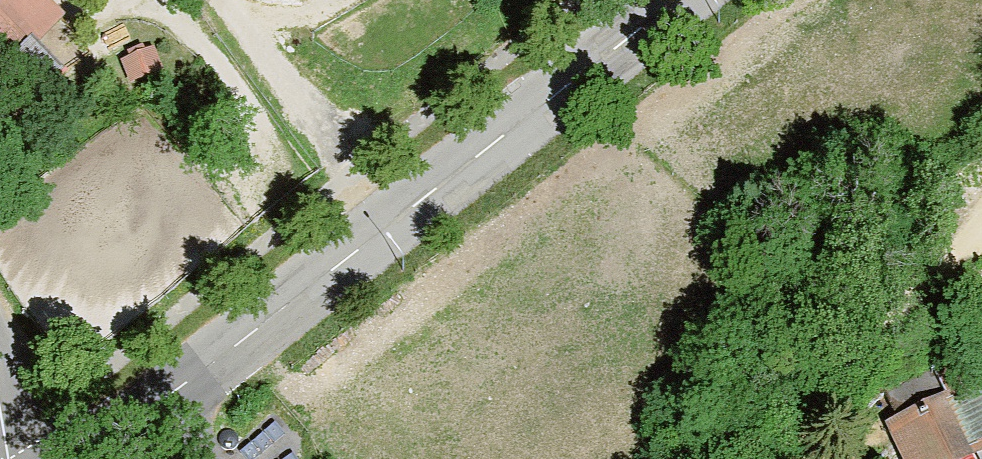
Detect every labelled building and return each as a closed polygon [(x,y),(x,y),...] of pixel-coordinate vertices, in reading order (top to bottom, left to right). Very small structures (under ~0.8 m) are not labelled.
[(40,122),(71,89),(41,60),(68,32),(33,0),(21,0),(0,23),(0,84),(40,122)] [(886,428),(901,458),(981,458),(981,381),(886,428)]
